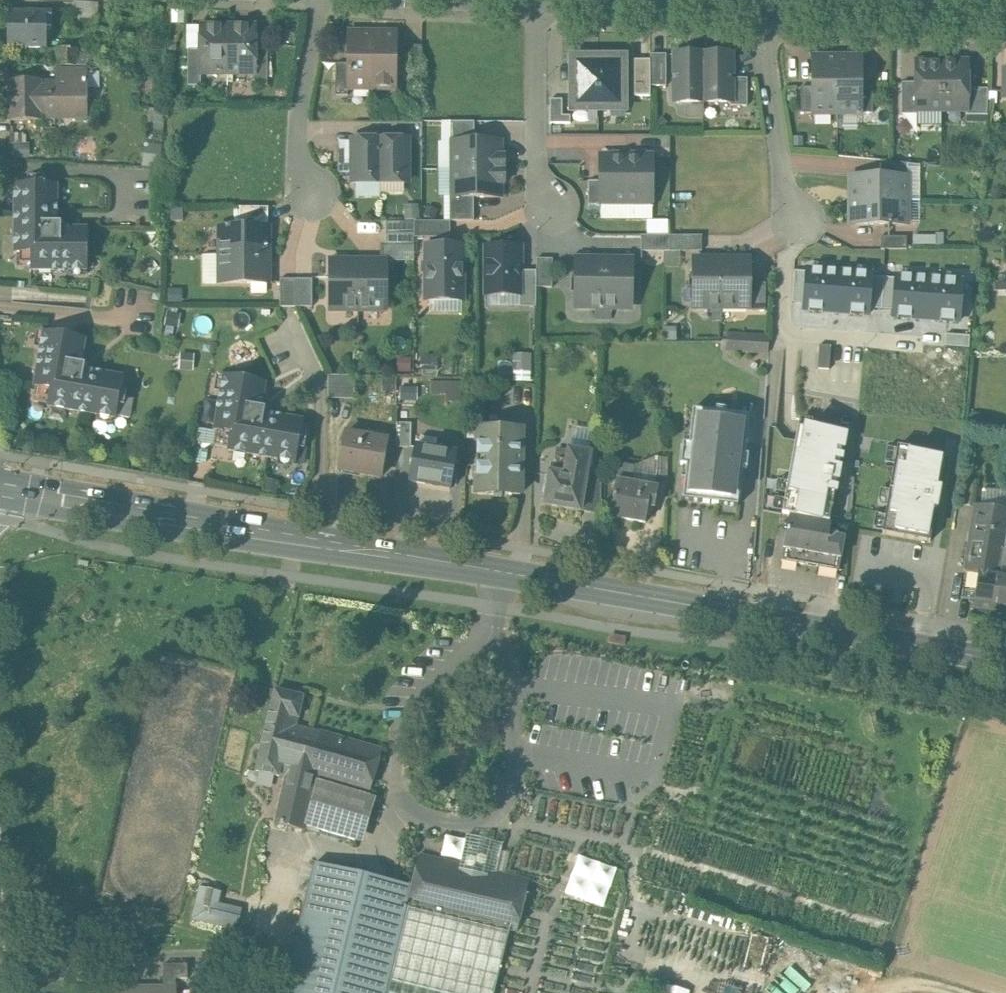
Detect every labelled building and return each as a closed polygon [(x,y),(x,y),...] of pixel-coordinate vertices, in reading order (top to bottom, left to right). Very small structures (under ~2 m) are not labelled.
[(74,3),(73,17),(96,18),(97,4),(74,3)] [(9,13),(9,47),(46,47),(46,27),(51,27),(51,14),(9,13)] [(228,26),(200,26),(200,50),(200,74),(228,74),(228,26)] [(255,26),(228,26),(228,74),(255,74),(255,50),(255,26)] [(372,88),(372,33),(348,33),(348,64),(348,88),(372,88)] [(372,88),(396,88),(396,33),(372,33),(372,88)] [(104,56),(102,56),(77,55),(76,55),(77,49),(58,48),(57,65),(104,67),(104,56)] [(188,86),(200,86),(200,74),(200,50),(188,50),(188,86)] [(255,86),(267,86),(268,50),(255,50),(255,74),(255,86)] [(650,54),(650,73),(650,86),(666,86),(666,55),(666,54),(650,54)] [(703,54),(689,54),(688,54),(675,54),(675,102),(692,102),(703,102),(703,54)] [(703,54),(703,99),(703,102),(704,102),(731,102),(731,59),(731,54),(703,54)] [(586,110),(589,110),(590,110),(598,109),(598,58),(586,58),(586,56),(572,56),(570,56),(570,72),(572,72),(572,75),(572,96),(570,96),(570,111),(586,112),(586,110)] [(626,56),(619,56),(618,56),(610,56),(610,58),(598,58),(598,109),(610,110),(610,112),(621,112),(626,111),(626,96),(624,96),(624,85),(624,72),(626,71),(626,56)] [(813,57),(813,86),(813,87),(813,113),(836,113),(836,62),(836,57),(813,57)] [(860,57),(840,57),(837,57),(837,113),(858,113),(860,113),(860,57)] [(634,96),(647,96),(650,96),(650,60),(635,60),(634,60),(634,96)] [(916,62),(915,94),(916,110),(941,109),(941,62),(916,62)] [(967,62),(951,62),(950,62),(942,62),(941,109),(965,110),(967,110),(967,62)] [(348,64),(336,64),(336,95),(348,95),(348,88),(348,64)] [(40,84),(41,117),(87,116),(86,70),(57,70),(57,84),(40,84)] [(747,106),(747,87),(747,86),(747,78),(731,78),(731,102),(730,102),(730,105),(730,106),(747,106)] [(40,84),(40,81),(8,82),(8,120),(41,120),(41,117),(40,84)] [(915,110),(915,103),(915,82),(902,82),(901,107),(902,114),(916,114),(917,110),(915,110)] [(812,113),(812,105),(812,87),(801,87),(801,110),(801,113),(812,113)] [(872,87),(865,87),(864,87),(861,87),(861,113),(867,113),(872,113),(872,87)] [(988,89),(983,88),(968,88),(968,108),(967,110),(966,110),(966,114),(983,114),(986,114),(988,89)] [(550,99),(550,101),(550,123),(570,123),(570,119),(570,116),(562,115),(562,99),(550,99)] [(450,142),(451,142),(474,142),(474,121),(449,122),(450,142)] [(354,183),(380,183),(380,139),(354,139),(354,183)] [(406,183),(406,139),(380,139),(380,183),(406,183)] [(451,142),(451,169),(504,169),(504,155),(502,155),(502,141),(474,142),(451,142)] [(600,157),(600,192),(600,201),(626,201),(626,157),(600,157)] [(626,201),(648,201),(652,201),(652,157),(631,157),(626,157),(626,201)] [(906,164),(900,163),(881,161),(881,177),(898,177),(906,176),(906,164)] [(451,169),(451,197),(502,197),(502,183),(504,183),(504,169),(451,169)] [(906,177),(876,177),(875,177),(851,177),(851,201),(903,201),(906,201),(906,177)] [(600,181),(589,181),(588,181),(588,205),(597,205),(600,205),(600,201),(600,181)] [(31,271),(60,271),(61,271),(88,270),(88,228),(63,227),(63,225),(60,223),(59,222),(57,221),(57,184),(21,184),(14,184),(14,253),(16,254),(16,267),(31,267),(31,271)] [(473,197),(458,197),(451,197),(450,197),(450,221),(470,221),(474,221),(473,197)] [(906,201),(880,201),(879,201),(851,201),(851,224),(906,225),(906,201)] [(414,246),(414,223),(414,222),(413,222),(387,222),(385,221),(385,245),(386,246),(414,246)] [(450,221),(430,221),(414,221),(414,237),(450,237),(450,221)] [(268,255),(268,235),(268,227),(220,227),(220,250),(220,255),(268,255)] [(669,251),(670,236),(670,235),(641,235),(641,251),(645,251),(669,251)] [(701,235),(671,236),(670,236),(670,251),(701,251),(701,235)] [(881,249),(905,249),(906,249),(906,237),(889,237),(880,237),(881,249)] [(426,301),(443,301),(462,301),(462,245),(430,245),(426,245),(426,301)] [(520,247),(510,247),(509,247),(486,247),(486,295),(514,295),(520,294),(520,247)] [(268,283),(268,277),(268,276),(268,255),(220,255),(220,275),(220,283),(268,283)] [(536,287),(547,287),(552,287),(552,259),(539,258),(537,258),(536,259),(536,287)] [(603,317),(604,267),(604,266),(604,260),(576,259),(575,304),(575,307),(595,307),(595,317),(603,317)] [(694,259),(693,274),(693,307),(721,307),(721,264),(721,259),(694,259)] [(721,307),(736,307),(737,307),(749,307),(749,259),(724,259),(721,260),(721,307)] [(604,260),(604,286),(604,287),(603,317),(611,317),(611,307),(631,308),(632,264),(632,260),(604,260)] [(330,309),(354,309),(358,309),(358,308),(358,262),(332,261),(330,261),(330,262),(330,309)] [(386,261),(373,261),(372,261),(358,262),(358,309),(385,309),(386,309),(386,261)] [(805,272),(794,271),(791,303),(802,304),(802,309),(835,312),(839,270),(806,267),(805,272)] [(874,273),(839,270),(835,312),(870,315),(870,309),(881,310),(884,278),(873,277),(874,273)] [(536,271),(523,271),(520,271),(520,295),(519,295),(519,307),(532,307),(535,307),(536,271)] [(895,279),(884,278),(881,310),(892,311),(891,316),(925,319),(929,277),(895,274),(895,279)] [(963,280),(929,277),(925,319),(959,322),(963,280)] [(296,279),(295,279),(294,279),(280,279),(280,307),(290,307),(296,307),(295,307),(295,303),(295,282),(296,279)] [(296,280),(295,282),(295,307),(296,307),(312,307),(312,284),(312,280),(311,279),(296,279),(296,280)] [(748,311),(757,311),(765,311),(765,283),(750,283),(749,283),(749,307),(748,308),(748,311)] [(47,406),(115,418),(116,418),(120,397),(123,376),(86,369),(87,367),(84,363),(81,362),(85,338),(43,331),(33,387),(36,387),(34,401),(47,403),(47,406)] [(729,335),(728,350),(767,353),(768,338),(768,337),(729,334),(729,335)] [(970,336),(945,334),(944,346),(969,348),(970,336)] [(515,359),(514,367),(514,370),(529,371),(529,360),(515,359)] [(262,406),(265,387),(266,382),(265,382),(223,374),(213,430),(216,431),(214,445),(227,447),(228,448),(227,450),(296,462),(303,420),(267,413),(267,410),(264,407),(262,406)] [(355,375),(342,375),(328,375),(328,399),(352,399),(355,399),(355,375)] [(684,501),(738,506),(747,416),(693,410),(684,501)] [(397,423),(397,437),(397,447),(411,448),(411,424),(397,423)] [(838,494),(848,433),(804,425),(784,514),(785,515),(790,516),(790,515),(830,522),(835,494),(838,494)] [(477,477),(477,482),(477,493),(521,494),(522,434),(521,430),(478,430),(477,477)] [(387,440),(353,435),(353,434),(345,433),(339,470),(381,477),(381,476),(387,440)] [(410,481),(434,486),(435,486),(450,488),(456,454),(436,450),(438,439),(420,436),(420,437),(418,447),(415,447),(410,481)] [(881,525),(885,526),(883,535),(931,544),(936,516),(941,517),(947,482),(943,481),(948,454),(900,445),(897,455),(894,455),(881,525)] [(580,511),(588,468),(588,467),(590,454),(569,450),(567,462),(559,460),(558,465),(552,465),(551,472),(550,473),(544,505),(580,511)] [(655,457),(655,459),(655,477),(667,477),(667,459),(667,458),(666,457),(655,457)] [(620,464),(619,468),(619,469),(611,516),(645,523),(648,506),(654,507),(657,489),(631,484),(634,467),(620,464)] [(581,510),(581,511),(601,514),(601,482),(586,479),(581,510)] [(975,482),(967,481),(964,480),(964,481),(961,504),(971,506),(972,506),(975,482)] [(978,587),(975,608),(995,612),(1004,550),(1005,538),(1005,491),(982,490),(981,507),(976,507),(966,571),(980,574),(978,587)] [(790,515),(787,530),(782,560),(837,570),(838,570),(838,568),(844,539),(828,536),(830,522),(790,515)] [(1001,571),(995,611),(996,612),(1005,614),(1005,572),(1001,571)] [(259,769),(291,778),(279,821),(310,829),(310,828),(368,843),(370,835),(382,791),(375,789),(387,746),(374,742),(305,724),(313,695),(281,687),(259,769)] [(316,862),(283,992),(495,992),(511,931),(518,933),(534,874),(495,865),(464,857),(424,847),(414,887),(316,862)] [(604,907),(618,868),(579,854),(565,893),(604,907)] [(203,885),(194,922),(241,933),(246,909),(223,904),(226,891),(203,885)] [(163,965),(163,978),(176,978),(187,978),(187,964),(163,965)] [(163,987),(116,987),(116,992),(176,992),(176,978),(163,978),(163,987)] [(662,992),(688,992),(689,989),(663,984),(662,992)]
